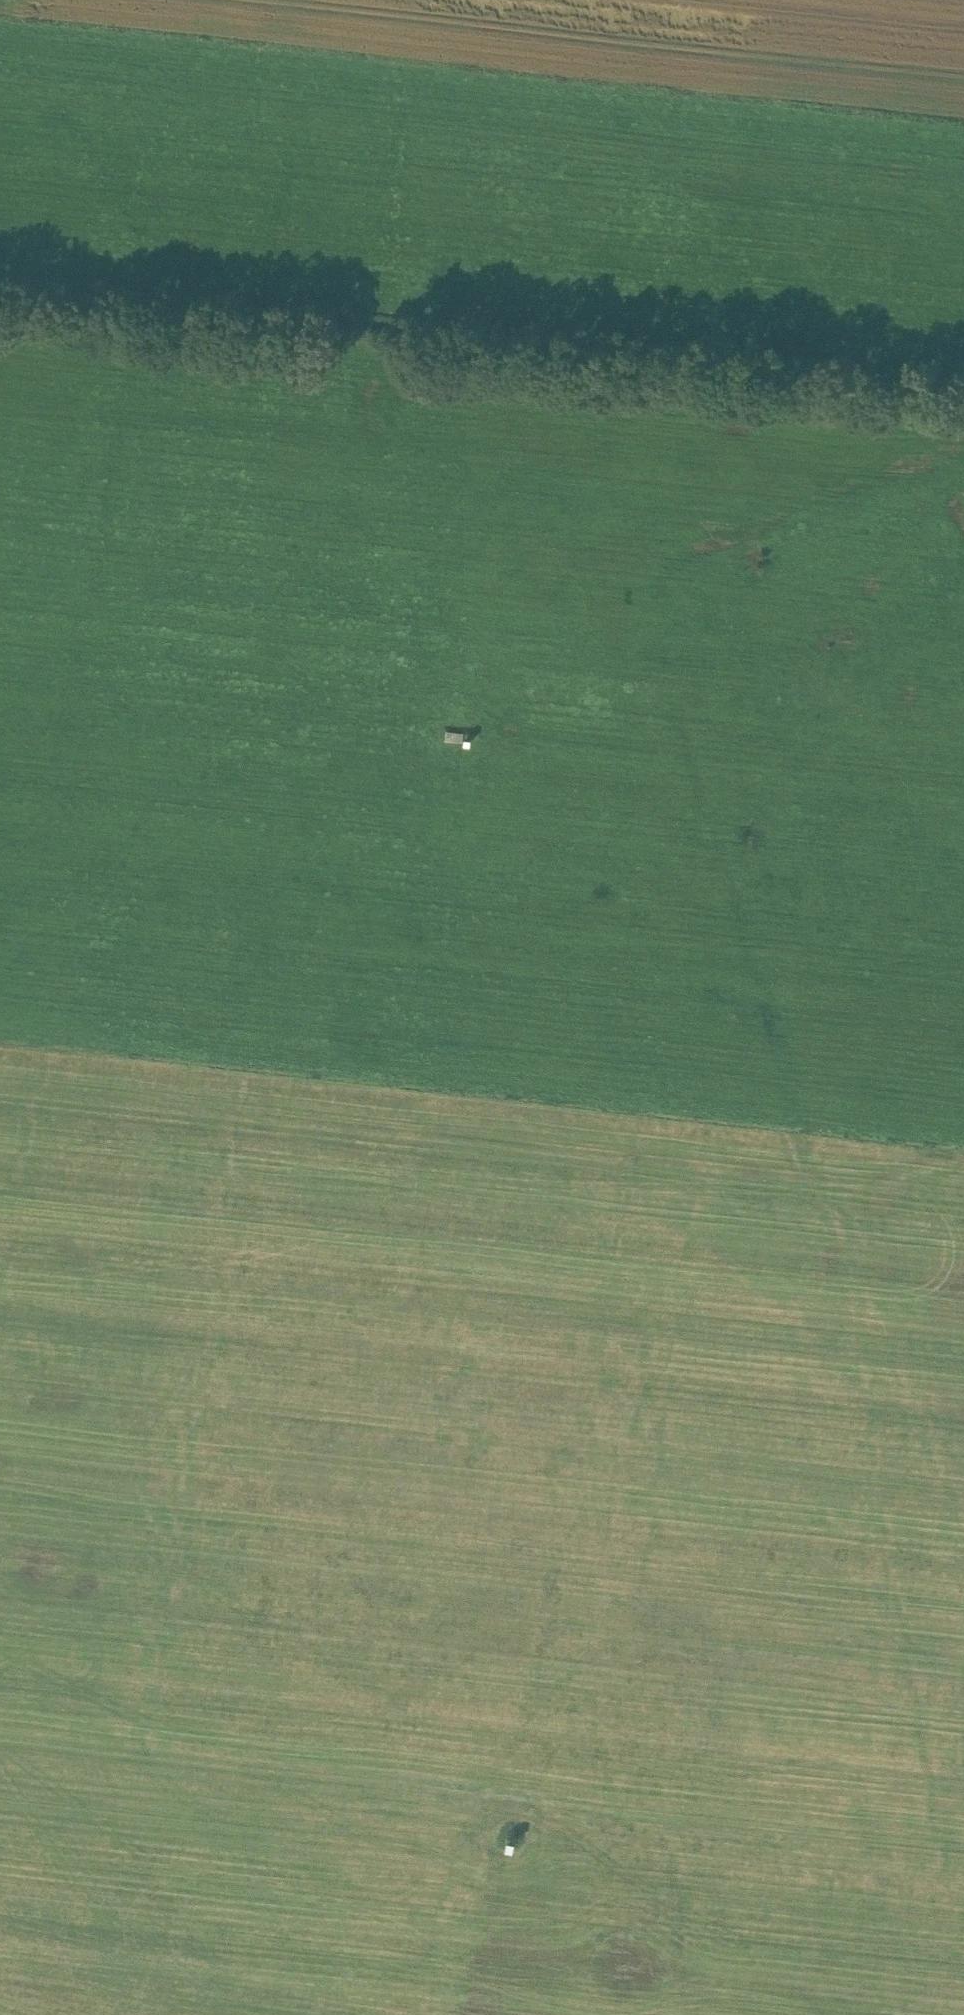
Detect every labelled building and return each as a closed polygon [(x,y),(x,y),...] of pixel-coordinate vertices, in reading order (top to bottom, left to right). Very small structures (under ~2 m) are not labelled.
[(447,738),(472,738),(472,728),(447,728),(447,738)]
